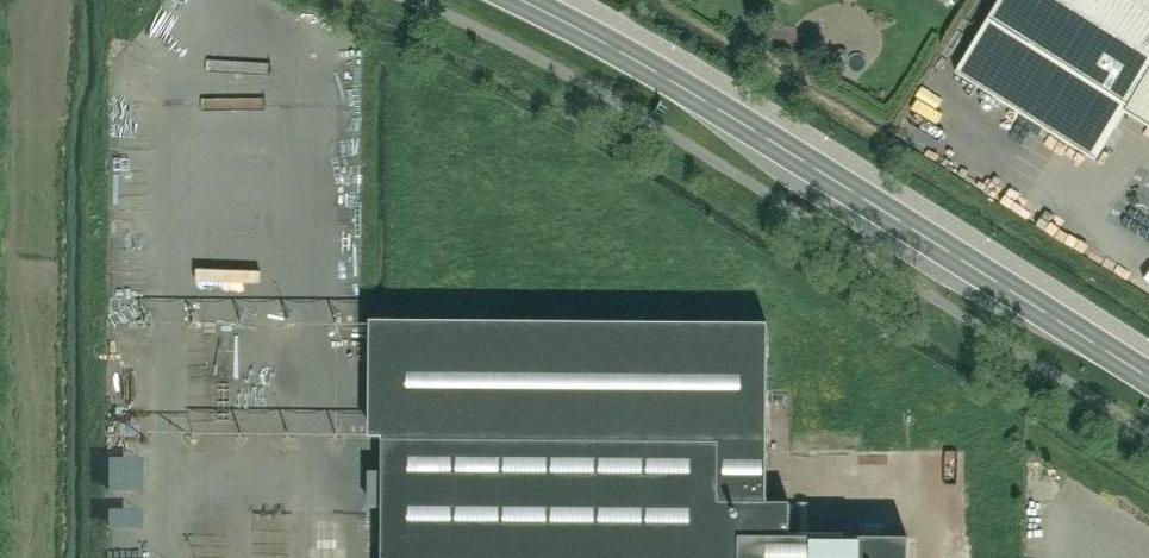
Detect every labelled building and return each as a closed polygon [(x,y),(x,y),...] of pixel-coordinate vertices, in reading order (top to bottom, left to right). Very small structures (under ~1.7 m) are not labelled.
[(955,74),(1094,161),(1127,109),(1148,123),(1148,0),(1001,0),(955,74)] [(381,444),(381,557),(908,557),(908,543),(789,542),(789,507),(765,507),(766,328),(382,325),(381,444)] [(104,451),(105,484),(136,483),(134,450),(104,451)] [(136,502),(105,503),(106,522),(137,521),(136,502)]
